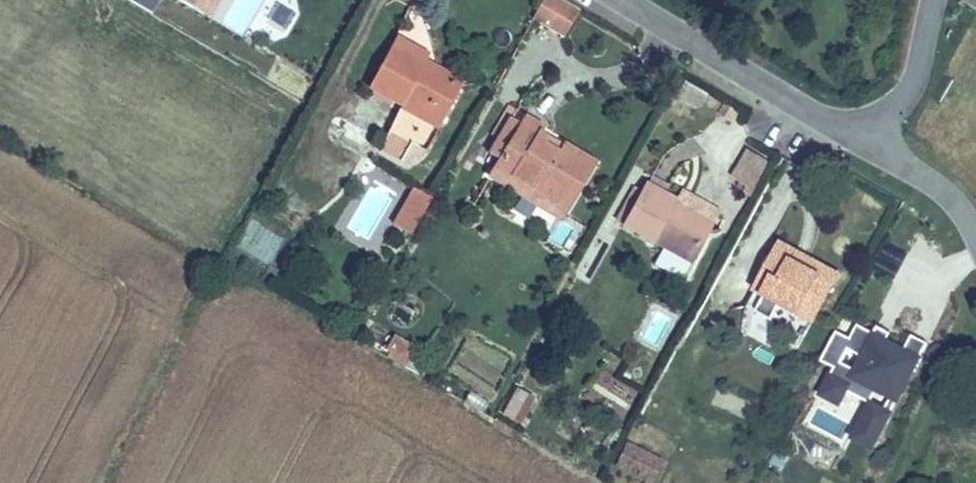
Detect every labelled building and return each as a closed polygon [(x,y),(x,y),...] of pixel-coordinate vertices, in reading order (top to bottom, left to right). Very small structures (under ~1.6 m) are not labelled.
[(150,12),(157,0),(130,0),(150,12)] [(208,7),(214,11),(221,0),(213,0),(208,7)] [(531,12),(564,32),(580,8),(567,0),(537,0),(531,12)] [(285,32),(294,12),(278,4),(268,24),(285,32)] [(423,69),(389,51),(367,91),(403,110),(407,103),(442,122),(459,89),(423,69)] [(426,62),(423,69),(459,89),(463,82),(426,62)] [(407,103),(403,110),(438,129),(442,122),(407,103)] [(522,119),(519,124),(534,132),(536,127),(522,119)] [(590,164),(556,145),(552,150),(540,144),(536,133),(534,132),(519,124),(493,169),(508,177),(509,174),(519,180),(525,179),(539,188),(536,194),(556,205),(565,190),(572,194),(590,164)] [(552,150),(556,145),(536,133),(540,144),(552,150)] [(559,140),(556,145),(590,164),(592,159),(559,140)] [(752,192),(771,161),(748,147),(729,179),(752,192)] [(509,174),(508,177),(536,194),(539,188),(525,179),(519,180),(509,174)] [(646,179),(640,190),(661,200),(666,190),(646,179)] [(411,238),(429,195),(406,185),(388,228),(411,238)] [(565,190),(556,205),(564,210),(572,194),(565,190)] [(661,200),(640,190),(624,220),(693,256),(709,225),(697,218),(702,209),(685,201),(678,216),(670,211),(672,206),(661,200)] [(714,215),(702,209),(697,218),(709,225),(714,215)] [(776,243),(772,251),(800,265),(804,257),(776,243)] [(836,273),(804,257),(800,265),(772,251),(762,272),(770,276),(762,291),(798,309),(802,302),(817,310),(836,273)] [(814,317),(817,310),(802,302),(798,309),(814,317)] [(827,363),(816,391),(861,409),(849,439),(879,450),(923,339),(909,333),(906,342),(856,323),(851,336),(834,329),(821,361),(827,363)] [(403,365),(415,346),(393,332),(381,352),(403,365)] [(608,372),(597,391),(632,412),(643,393),(608,372)] [(516,384),(499,413),(519,424),(536,395),(516,384)] [(464,405),(485,410),(488,396),(467,392),(464,405)] [(624,441),(614,469),(652,482),(662,455),(624,441)]
